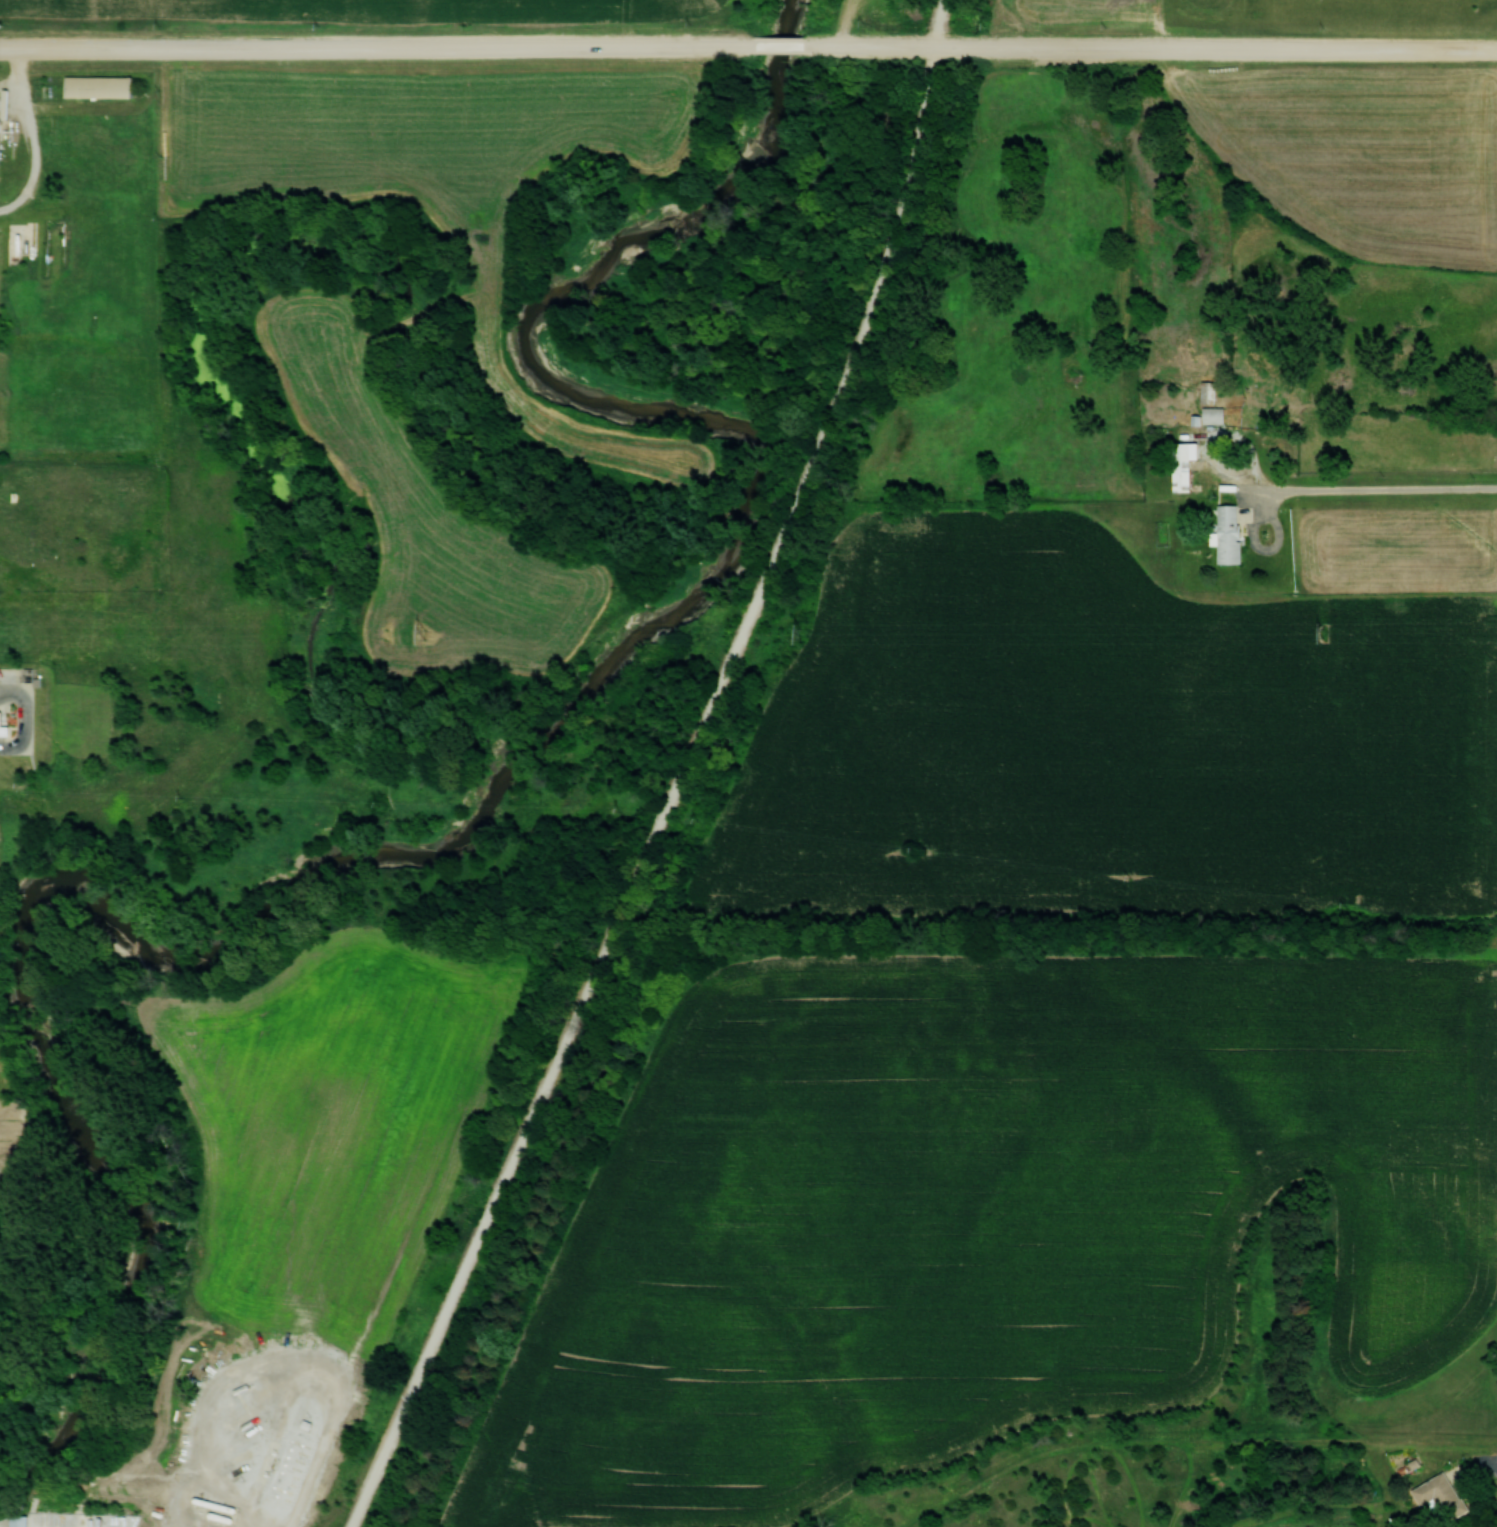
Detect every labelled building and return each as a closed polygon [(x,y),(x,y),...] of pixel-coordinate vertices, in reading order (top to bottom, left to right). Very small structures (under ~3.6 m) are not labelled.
[(138,97),(138,76),(69,76),(69,97),(138,97)] [(1219,402),(1219,382),(1206,382),(1206,390),(1195,390),(1195,396),(1205,396),(1205,402),(1219,402)] [(1208,423),(1229,423),(1229,407),(1208,407),(1208,423)] [(1203,442),(1178,442),(1178,491),(1196,491),(1196,459),(1203,459),(1203,442)] [(1246,503),(1223,503),(1223,563),(1245,563),(1246,503)] [(12,736),(12,702),(0,702),(0,736),(12,736)] [(1472,1512),(1451,1471),(1417,1488),(1426,1506),(1439,1500),(1450,1523),(1472,1512)] [(34,1512),(34,1526),(12,1526),(12,1512),(34,1512)]
